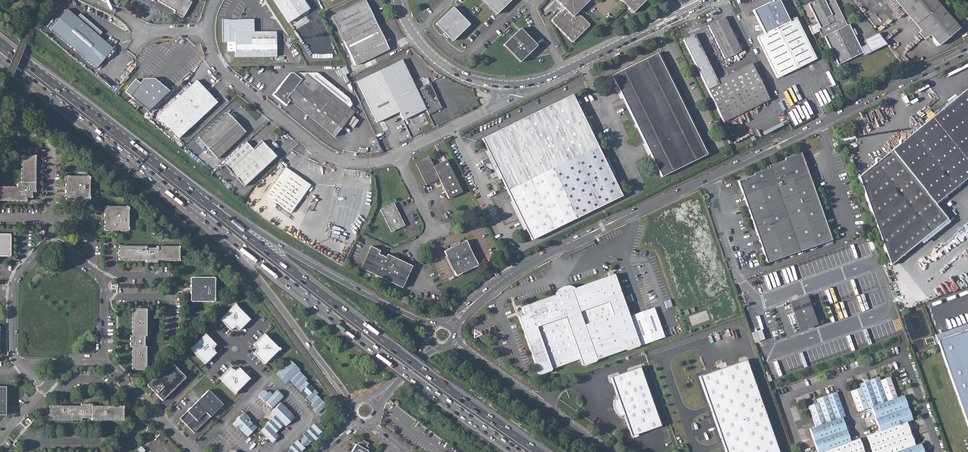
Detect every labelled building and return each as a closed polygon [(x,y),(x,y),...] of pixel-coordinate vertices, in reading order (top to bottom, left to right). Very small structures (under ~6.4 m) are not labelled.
[(172,9),(174,11),(173,13),(182,18),(185,13),(184,12),(185,9),(187,10),(192,2),(188,0),(156,0),(172,9)] [(285,17),(288,23),(309,9),(304,0),(273,0),(285,17)] [(331,16),(343,41),(377,24),(365,0),(331,16)] [(496,14),(497,14),(511,0),(482,0),(496,14)] [(560,4),(560,5),(557,8),(560,11),(555,15),(556,16),(555,16),(551,20),(552,20),(551,21),(555,25),(559,29),(560,29),(560,30),(563,33),(564,33),(564,34),(567,38),(568,37),(568,38),(572,42),(573,41),(573,42),(577,38),(577,37),(578,38),(581,34),(582,33),(586,30),(585,30),(586,29),(590,26),(589,25),(590,24),(586,20),(586,21),(585,20),(586,20),(582,16),(581,16),(580,16),(577,13),(577,12),(578,12),(581,9),(581,8),(582,8),(586,3),(586,4),(590,0),(556,0),(555,0),(559,4),(559,3),(560,4)] [(620,0),(623,4),(624,3),(625,4),(624,4),(628,8),(629,8),(628,9),(632,12),(633,11),(634,12),(637,9),(637,8),(638,8),(641,5),(641,4),(642,4),(646,1),(645,0),(646,0),(620,0)] [(779,0),(773,0),(772,1),(770,2),(769,2),(753,10),(764,34),(765,36),(759,39),(778,78),(816,59),(798,22),(791,25),(789,22),(779,0)] [(824,36),(838,64),(863,52),(849,24),(847,25),(834,0),(831,0),(829,1),(829,0),(825,2),(825,0),(815,0),(808,3),(820,28),(822,27),(823,29),(821,30),(819,31),(822,37),(824,36)] [(936,0),(901,0),(914,16),(916,15),(920,21),(940,4),(936,0)] [(959,28),(940,4),(920,21),(916,15),(914,16),(939,45),(959,28)] [(453,7),(452,8),(436,23),(436,25),(452,41),(453,40),(469,25),(469,24),(454,8),(453,7)] [(81,22),(67,10),(51,29),(97,68),(113,49),(99,37),(102,33),(85,18),(81,22)] [(741,51),(725,17),(707,25),(724,59),(741,51)] [(253,19),(222,20),(222,42),(235,42),(235,57),(276,57),(276,32),(253,32),(253,19)] [(389,49),(377,24),(343,41),(355,65),(389,49)] [(520,28),(519,29),(504,44),(503,45),(504,46),(519,62),(521,62),(536,46),(537,45),(521,29),(520,28)] [(718,84),(694,34),(683,40),(721,118),(767,95),(753,67),(718,84)] [(707,154),(657,53),(611,75),(661,177),(707,154)] [(402,60),(357,81),(377,123),(399,112),(403,120),(425,109),(428,115),(442,108),(429,83),(416,89),(402,60)] [(340,76),(349,73),(347,66),(338,69),(340,76)] [(354,112),(306,73),(301,79),(294,73),(290,73),(272,95),(285,105),(289,101),(334,137),(354,112)] [(136,79),(125,91),(149,110),(169,91),(154,78),(143,78),(140,82),(136,79)] [(217,102),(197,80),(158,116),(178,138),(217,102)] [(952,99),(967,121),(967,85),(952,99)] [(622,196),(572,94),(482,139),(532,240),(622,196)] [(952,99),(889,151),(911,178),(868,211),(891,265),(947,218),(934,204),(967,176),(967,121),(952,99)] [(228,113),(200,139),(217,159),(246,132),(228,113)] [(246,142),(223,164),(244,186),(276,156),(262,141),(253,149),(246,142)] [(889,151),(857,177),(868,211),(911,178),(889,151)] [(737,181),(767,263),(832,240),(800,152),(784,158),(784,160),(766,167),(767,169),(753,174),(753,175),(737,181)] [(21,182),(17,186),(0,186),(0,201),(25,201),(26,200),(26,197),(26,195),(28,195),(29,194),(30,193),(30,192),(32,192),(34,192),(35,191),(36,157),(34,155),(23,155),(22,157),(21,182)] [(429,157),(415,163),(426,185),(432,182),(432,180),(434,179),(435,181),(439,179),(448,199),(462,192),(446,160),(433,166),(429,157)] [(286,167),(266,195),(290,213),(310,185),(286,167)] [(89,176),(66,176),(65,177),(65,199),(66,200),(88,200),(90,199),(90,177),(89,176)] [(324,218),(331,220),(339,190),(332,189),(324,218)] [(394,203),(380,209),(391,232),(405,225),(394,203)] [(105,230),(128,231),(129,230),(129,207),(128,206),(105,206),(104,207),(104,229),(105,230)] [(0,234),(0,256),(9,256),(10,255),(10,235),(9,234),(0,234)] [(466,240),(444,251),(456,276),(478,265),(466,240)] [(771,285),(872,257),(868,243),(764,272),(766,280),(770,279),(771,285)] [(146,246),(120,246),(119,247),(119,259),(120,260),(146,260),(145,262),(157,262),(157,260),(178,260),(179,259),(179,248),(178,246),(156,246),(156,248),(146,248),(146,246)] [(371,246),(361,268),(402,288),(412,266),(387,254),(387,255),(386,257),(378,254),(379,251),(380,251),(371,246)] [(554,295),(521,307),(524,314),(521,315),(518,316),(538,373),(540,374),(550,371),(551,369),(580,359),(582,364),(584,365),(595,361),(596,359),(624,349),(626,350),(638,346),(639,344),(640,346),(665,337),(655,307),(629,317),(614,274),(574,288),(571,286),(568,286),(565,286),(562,287),(559,288),(556,290),(555,293),(554,295)] [(191,301),(214,302),(215,301),(215,278),(214,277),(191,277),(190,278),(190,300),(191,301)] [(795,316),(800,330),(816,324),(806,297),(791,303),(794,313),(795,312),(796,316),(795,316)] [(239,330),(250,319),(236,305),(237,305),(235,303),(233,304),(234,305),(220,319),(230,330),(232,328),(233,328),(235,327),(236,328),(237,328),(239,330)] [(145,309),(133,309),(132,310),(132,335),(130,335),(130,347),(132,347),(132,368),(133,369),(145,369),(146,368),(146,346),(144,346),(144,336),(146,336),(146,310),(145,309)] [(937,340),(967,329),(967,323),(935,335),(937,340)] [(762,329),(751,332),(754,342),(765,339),(762,329)] [(937,340),(967,427),(967,329),(937,340)] [(216,345),(205,334),(191,347),(189,348),(190,350),(191,350),(205,364),(216,353),(214,351),(214,350),(213,349),(214,347),(216,345)] [(253,353),(264,364),(278,350),(278,351),(280,349),(278,347),(278,348),(264,334),(253,344),(255,346),(255,347),(256,349),(255,350),(255,351),(253,353)] [(307,396),(313,402),(312,404),(315,407),(313,409),(318,413),(326,405),(316,394),(317,393),(305,381),(307,379),(298,370),(299,369),(290,360),(276,373),(283,380),(284,379),(287,382),(290,379),(301,390),(303,389),(309,395),(307,396)] [(746,360),(699,376),(725,451),(778,451),(746,360)] [(168,371),(180,383),(185,377),(170,362),(167,365),(171,369),(168,371)] [(156,394),(162,400),(180,383),(168,371),(171,369),(167,365),(147,385),(153,391),(154,390),(156,393),(156,394)] [(623,415),(631,436),(660,426),(639,367),(610,377),(617,399),(613,400),(613,405),(614,409),(616,414),(619,416),(623,415)] [(233,371),(232,370),(230,368),(219,378),(233,392),(232,393),(234,395),(236,393),(235,392),(249,379),(239,368),(236,370),(236,371),(233,371)] [(878,377),(869,380),(877,404),(887,401),(880,380),(878,377)] [(889,377),(880,380),(887,401),(897,397),(889,377)] [(869,380),(859,384),(860,387),(867,407),(871,406),(877,404),(869,380)] [(860,387),(850,391),(858,411),(867,407),(860,387)] [(223,404),(208,390),(179,418),(194,433),(223,404)] [(266,394),(263,391),(258,396),(264,402),(265,402),(271,408),(282,397),(276,391),(271,395),(268,392),(266,394)] [(836,392),(826,395),(835,419),(841,417),(845,416),(836,392)] [(826,395),(817,399),(818,402),(825,423),(835,419),(826,395)] [(877,404),(871,406),(875,419),(907,407),(903,395),(897,397),(887,401),(877,404)] [(293,415),(281,402),(271,412),(274,415),(266,423),(267,424),(260,431),(271,442),(278,435),(274,432),(283,424),(284,425),(291,419),(290,418),(293,415)] [(818,402),(808,406),(816,426),(825,423),(818,402)] [(81,406),(51,406),(49,407),(49,418),(51,420),(81,420),(81,418),(92,418),(92,420),(122,420),(123,419),(124,407),(122,406),(92,406),(92,404),(87,404),(81,404),(81,406)] [(907,407),(875,419),(879,431),(906,421),(911,419),(907,407)] [(250,419),(244,412),(240,416),(239,416),(236,418),(237,419),(232,424),(235,427),(238,425),(237,427),(239,428),(240,427),(241,428),(240,429),(247,436),(256,427),(249,420),(250,419)] [(816,426),(809,428),(813,441),(845,429),(841,417),(835,419),(825,423),(816,426)] [(873,447),(910,433),(906,421),(879,431),(869,435),(867,435),(871,447),(873,447)] [(318,423),(315,426),(314,424),(303,434),(305,436),(299,442),(297,441),(290,448),(291,450),(289,451),(303,451),(301,451),(313,439),(315,440),(319,436),(318,434),(324,428),(318,423)] [(813,441),(818,451),(820,451),(824,451),(850,441),(845,429),(813,441)] [(914,445),(910,433),(873,447),(871,447),(873,451),(894,451),(914,445)] [(824,451),(858,451),(863,450),(859,438),(850,441),(824,451)] [(363,440),(361,443),(359,442),(357,445),(356,444),(351,451),(367,451),(368,451),(366,450),(368,447),(366,446),(368,443),(363,440)] [(894,451),(923,451),(920,443),(914,445),(894,451)]
